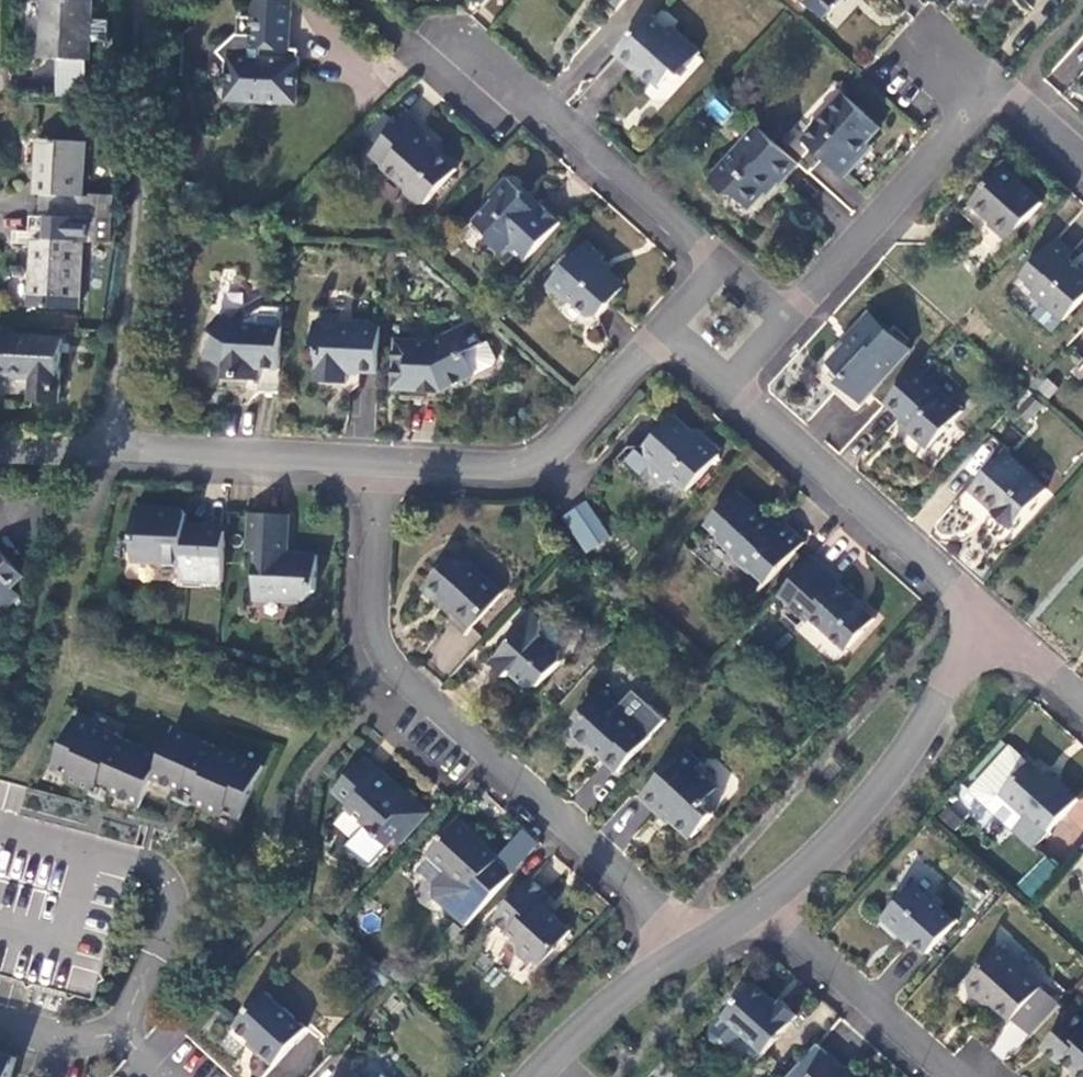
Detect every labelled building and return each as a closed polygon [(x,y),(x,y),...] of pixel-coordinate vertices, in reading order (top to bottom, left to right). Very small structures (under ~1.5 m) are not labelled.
[(42,60),(89,62),(91,41),(106,41),(106,19),(91,18),(92,0),(44,0),(42,60)] [(480,13),(490,20),(505,0),(489,0),(480,13)] [(617,12),(628,0),(605,0),(617,12)] [(803,2),(805,6),(817,18),(833,0),(800,0),(803,2)] [(294,111),(297,66),(287,65),(288,54),(290,7),(253,5),(252,23),(237,24),(236,41),(216,57),(228,73),(228,105),(294,111)] [(666,35),(648,19),(615,56),(632,73),(641,76),(659,90),(674,73),(679,78),(698,56),(671,31),(666,35)] [(287,65),(297,66),(298,56),(288,54),(287,65)] [(800,143),(840,177),(860,156),(857,153),(866,143),(878,130),(842,98),(800,143)] [(385,118),(367,138),(378,149),(370,159),(405,190),(406,198),(415,206),(425,207),(455,173),(428,148),(427,141),(404,121),(397,128),(385,118)] [(792,166),(751,130),(710,177),(710,188),(724,200),(733,200),(745,210),(760,194),(770,182),(774,186),(792,166)] [(40,217),(112,220),(112,198),(84,196),(86,142),(39,141),(37,164),(42,165),(40,217)] [(860,156),(840,177),(845,181),(874,150),(866,143),(857,153),(860,156)] [(1038,208),(999,174),(969,204),(991,223),(986,229),(1004,246),(1038,208)] [(521,266),(556,228),(533,205),(529,209),(521,203),(521,197),(505,182),(490,197),(489,206),(473,224),(488,239),(489,247),(501,258),(506,252),(521,266)] [(770,182),(760,194),(764,197),(774,186),(770,182)] [(111,245),(112,220),(40,217),(40,241),(39,271),(32,272),(31,307),(80,310),(82,243),(111,245)] [(32,217),(31,241),(40,241),(40,217),(32,217)] [(1026,281),(1036,289),(1031,296),(1061,323),(1082,299),(1082,278),(1067,263),(1072,257),(1055,241),(1022,277),(1026,281)] [(586,243),(545,288),(563,304),(571,305),(586,319),(594,322),(607,308),(608,302),(619,289),(596,267),(602,260),(586,243)] [(1036,289),(1026,281),(1021,287),(1031,296),(1036,289)] [(260,374),(279,373),(282,308),(262,307),(245,316),(237,326),(237,333),(219,321),(209,337),(214,342),(200,363),(223,372),(222,383),(250,384),(251,373),(260,374)] [(65,327),(79,328),(79,318),(66,317),(65,327)] [(904,355),(865,317),(850,332),(853,335),(826,365),(843,380),(837,388),(858,406),(904,355)] [(360,378),(378,379),(380,332),(343,330),(338,326),(324,325),(319,329),(315,329),(314,350),(319,356),(317,388),(347,390),(347,377),(360,378)] [(396,344),(394,369),(404,383),(403,395),(440,397),(488,373),(490,365),(481,347),(475,350),(464,327),(428,346),(396,344)] [(0,336),(0,373),(32,375),(31,398),(60,400),(62,339),(0,336)] [(404,383),(394,369),(392,395),(403,395),(404,383)] [(260,397),(277,397),(279,373),(260,374),(251,373),(250,384),(259,384),(260,397)] [(959,417),(912,373),(882,406),(897,420),(910,430),(907,434),(928,452),(959,417)] [(360,390),(360,378),(347,377),(347,390),(360,390)] [(687,494),(719,458),(696,438),(674,420),(647,450),(647,461),(656,468),(651,473),(651,480),(660,486),(670,487),(674,483),(687,494)] [(895,424),(907,434),(910,430),(897,420),(895,424)] [(696,438),(719,458),(722,454),(699,434),(696,438)] [(1046,490),(1005,453),(972,489),(997,511),(995,513),(1011,529),(1046,490)] [(778,532),(733,494),(706,523),(718,535),(718,542),(734,558),(735,565),(750,579),(756,573),(768,584),(803,545),(783,526),(778,532)] [(568,519),(592,553),(610,541),(587,506),(568,519)] [(220,584),(223,532),(200,530),(200,532),(190,532),(180,521),(180,516),(174,511),(134,509),(133,557),(152,559),(157,565),(179,567),(179,580),(220,584)] [(289,518),(250,516),(249,554),(256,555),(256,601),(304,604),(315,594),(317,556),(289,555),(289,518)] [(503,595),(458,552),(425,590),(442,606),(446,602),(473,626),(503,595)] [(3,608),(9,612),(22,600),(15,592),(26,581),(0,553),(0,611),(3,608)] [(776,598),(802,622),(807,617),(845,650),(869,622),(847,603),(851,599),(835,585),(836,584),(810,561),(776,598)] [(530,616),(514,634),(518,638),(512,645),(491,668),(507,681),(511,677),(527,692),(541,691),(559,668),(560,654),(556,651),(560,646),(562,641),(562,635),(552,627),(543,624),(542,625),(530,616)] [(518,638),(514,634),(507,641),(512,645),(518,638)] [(653,738),(603,694),(585,713),(589,716),(576,730),(577,738),(585,746),(594,745),(608,758),(606,761),(620,773),(653,738)] [(97,793),(101,786),(103,781),(115,786),(113,791),(111,795),(142,808),(153,781),(183,793),(184,790),(187,784),(201,790),(198,796),(195,803),(224,816),(226,812),(243,818),(265,767),(218,748),(218,750),(204,744),(205,742),(174,729),(164,756),(134,743),(133,745),(118,738),(119,736),(76,718),(55,770),(69,776),(67,781),(97,793)] [(1033,846),(1079,797),(1050,771),(1046,775),(1030,761),(1028,763),(1010,746),(971,790),(1033,846)] [(685,751),(640,798),(656,815),(660,811),(690,841),(714,816),(705,806),(717,791),(696,771),(701,766),(685,751)] [(371,867),(400,837),(399,827),(411,825),(421,815),(363,761),(340,786),(338,793),(351,804),(345,811),(362,827),(346,845),(371,867)] [(103,781),(101,786),(113,791),(115,786),(103,781)] [(184,790),(198,796),(201,790),(187,784),(184,790)] [(480,912),(513,876),(498,863),(500,860),(456,823),(428,855),(469,892),(464,898),(480,912)] [(399,827),(400,837),(411,825),(399,827)] [(1016,886),(1031,898),(1057,867),(1042,855),(1016,886)] [(570,939),(544,914),(538,909),(546,900),(528,886),(492,926),(505,938),(505,940),(513,948),(513,958),(526,970),(537,968),(540,971),(570,939)] [(955,921),(914,887),(881,920),(897,935),(900,932),(926,955),(955,921)] [(538,909),(544,914),(552,905),(546,900),(538,909)] [(1012,1018),(1041,987),(998,951),(967,982),(967,991),(976,999),(984,999),(1009,1021),(1012,1018)] [(760,1055),(796,1017),(778,1003),(774,1006),(750,986),(720,1019),(760,1055)] [(1012,1018),(1032,1035),(1061,1003),(1041,987),(1012,1018)] [(308,1030),(268,995),(237,1028),(252,1043),(251,1045),(275,1066),(308,1030)] [(1074,1016),(1043,1050),(1060,1066),(1063,1063),(1070,1070),(1070,1076),(1082,1076),(1082,1023),(1074,1016)] [(17,1063),(0,1058),(0,1076),(14,1076),(17,1063)] [(828,1058),(811,1076),(857,1076),(848,1069),(845,1072),(828,1058)]
